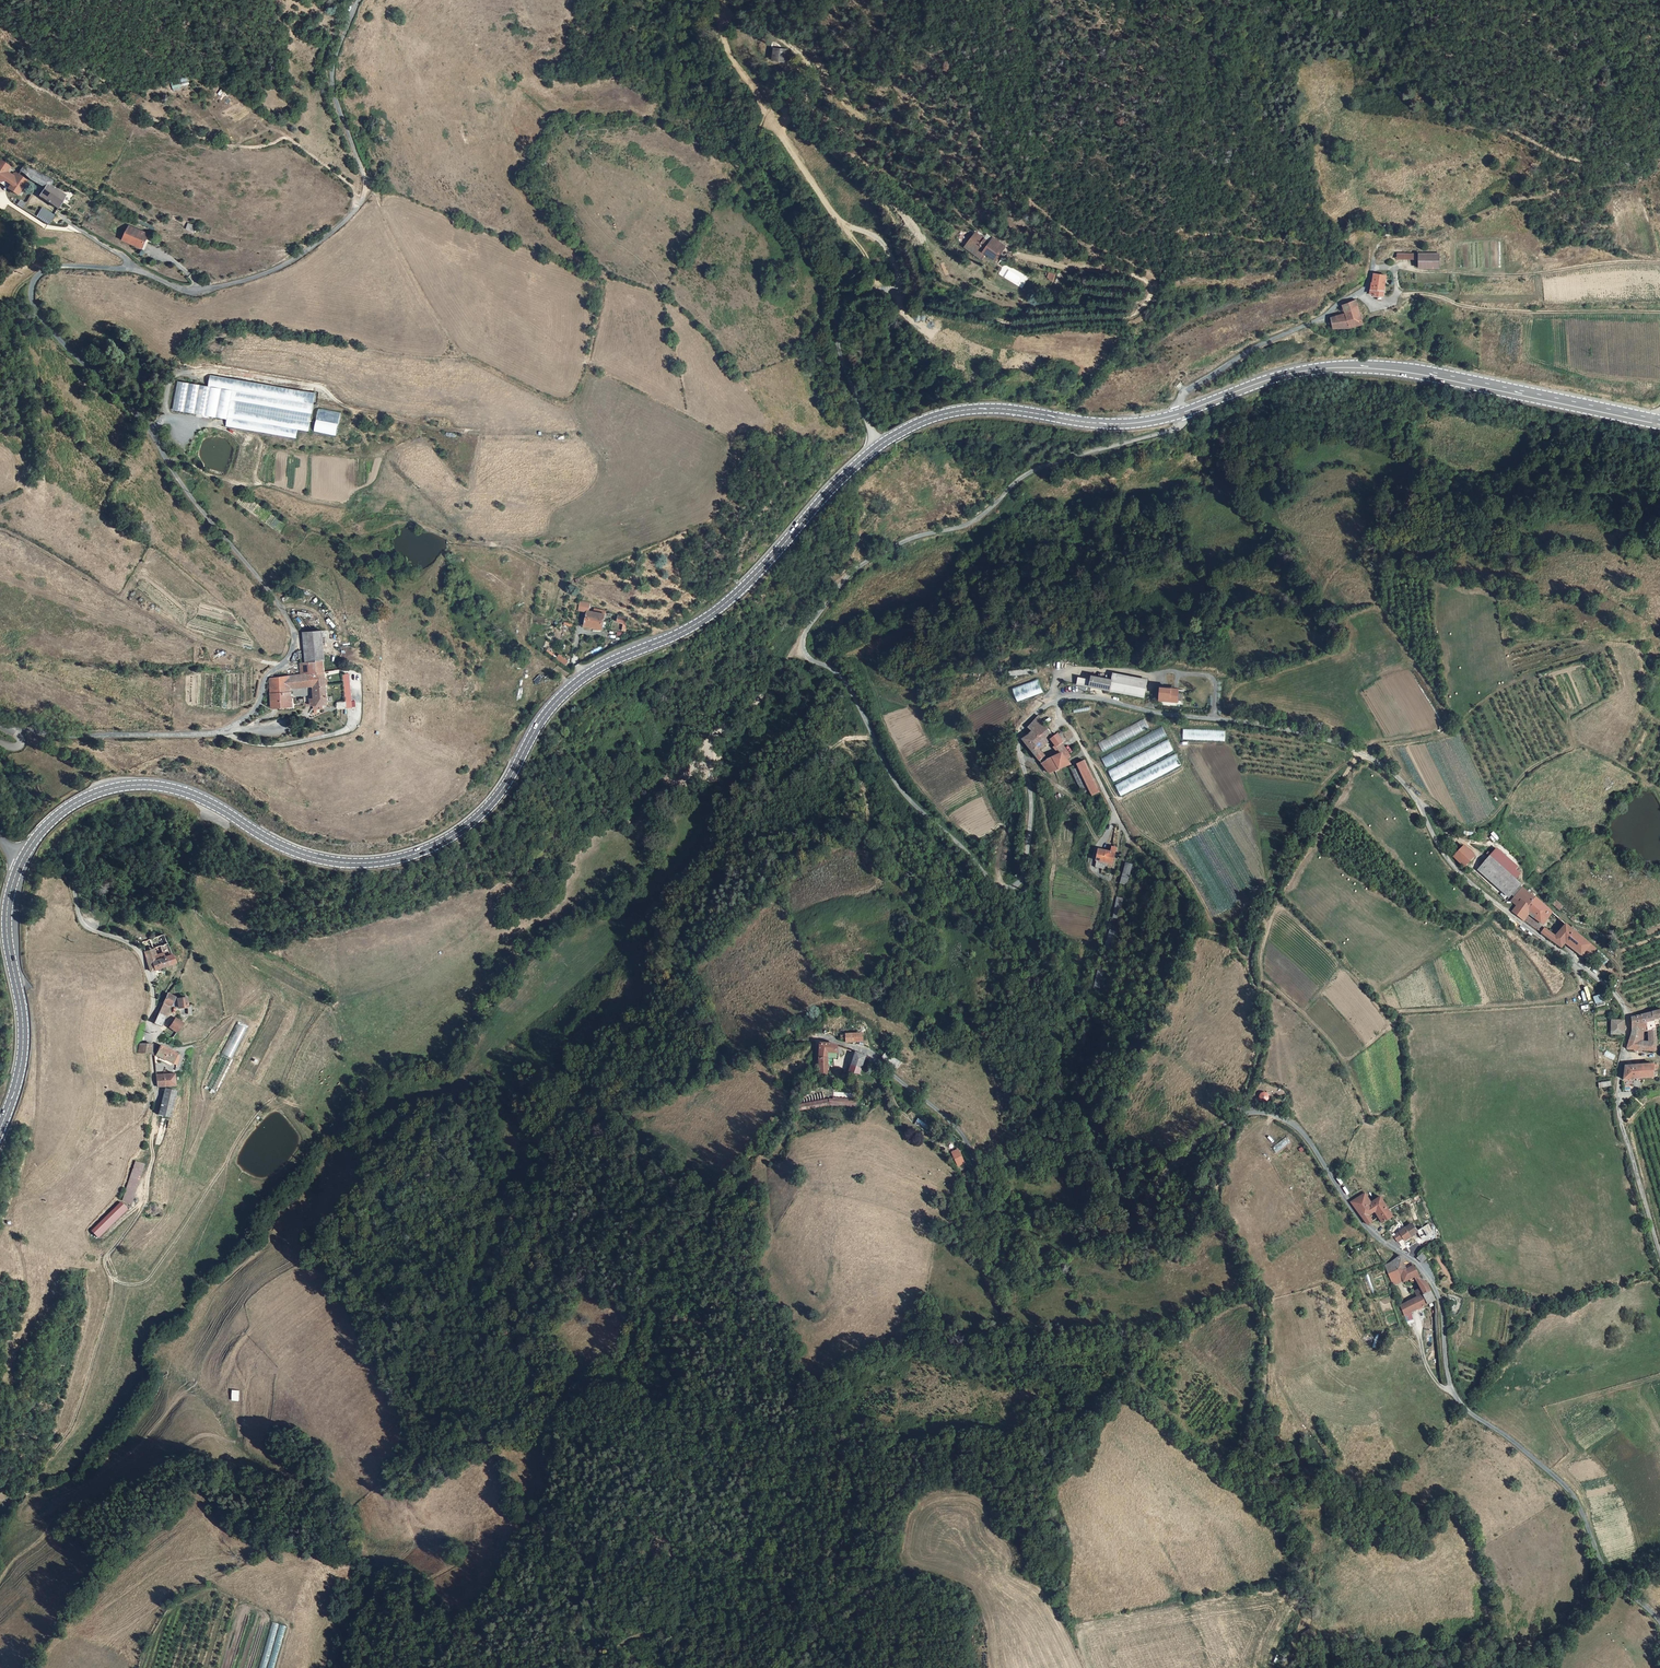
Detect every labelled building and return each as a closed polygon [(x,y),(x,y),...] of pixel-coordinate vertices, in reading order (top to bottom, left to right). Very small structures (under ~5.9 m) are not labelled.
[(780,12),(775,4),(766,10),(765,10),(768,15),(770,14),(772,17),(780,12)] [(772,48),(770,61),(786,63),(788,50),(772,48)] [(172,88),(188,84),(187,76),(170,80),(172,88)] [(19,195),(30,179),(20,173),(9,167),(10,166),(0,160),(0,181),(6,188),(5,190),(19,195)] [(52,184),(23,166),(20,173),(30,179),(44,188),(40,195),(44,198),(51,185),(52,184)] [(66,195),(51,185),(44,198),(58,209),(67,197),(66,195)] [(41,211),(22,197),(20,201),(28,204),(24,209),(37,218),(41,211)] [(24,209),(28,204),(20,201),(18,204),(24,209)] [(48,223),(55,213),(44,206),(41,211),(37,218),(47,224),(48,223)] [(199,216),(186,211),(182,222),(195,226),(199,216)] [(143,248),(149,234),(148,234),(128,227),(124,238),(137,244),(137,245),(143,248)] [(975,232),(967,242),(965,246),(982,257),(985,253),(996,259),(1006,245),(994,237),(990,242),(975,232)] [(978,258),(965,250),(962,255),(975,262),(978,258)] [(1439,268),(1439,254),(1419,254),(1419,268),(1439,268)] [(1386,275),(1374,273),(1373,280),(1372,280),(1370,289),(1374,290),(1374,294),(1374,296),(1384,296),(1386,275)] [(1355,299),(1342,304),(1343,308),(1355,301),(1355,299)] [(1363,323),(1357,305),(1344,313),(1331,317),(1332,328),(1349,327),(1363,323)] [(315,393),(210,376),(208,386),(178,381),(173,410),(227,418),(226,425),(296,437),(297,429),(309,431),(315,393)] [(318,409),(314,431),(335,435),(340,413),(318,409)] [(579,608),(587,610),(588,603),(580,601),(579,608)] [(585,625),(605,630),(606,620),(603,620),(604,613),(587,610),(585,625)] [(623,621),(621,620),(614,619),(613,626),(619,627),(619,633),(622,634),(623,621)] [(307,632),(309,662),(308,662),(309,674),(313,673),(324,672),(335,671),(335,665),(324,666),(321,632),(307,632)] [(308,662),(299,665),(300,674),(309,674),(308,662)] [(326,699),(324,672),(313,673),(314,685),(315,698),(308,699),(309,705),(329,704),(329,699),(326,699)] [(314,685),(313,673),(309,674),(300,674),(289,675),(290,687),(314,685)] [(1147,680),(1114,673),(1112,679),(1110,690),(1110,691),(1144,697),(1147,680)] [(291,698),(290,687),(289,675),(270,677),(271,708),(303,706),(302,698),(291,698)] [(1112,679),(1092,675),(1090,686),(1110,690),(1112,679)] [(1040,691),(1037,681),(1017,687),(1020,697),(1040,691)] [(1158,688),(1158,702),(1162,702),(1162,706),(1177,706),(1178,688),(1158,688)] [(1039,715),(1029,727),(1032,731),(1042,743),(1044,745),(1050,740),(1055,737),(1039,715)] [(1163,728),(1101,756),(1105,765),(1167,738),(1163,728)] [(1182,740),(1225,740),(1225,730),(1182,730),(1182,740)] [(1032,731),(1022,739),(1036,756),(1042,751),(1038,746),(1042,743),(1032,731)] [(1063,742),(1058,735),(1055,737),(1050,740),(1054,746),(1052,747),(1057,755),(1061,753),(1057,747),(1063,742)] [(1107,769),(1112,780),(1174,751),(1168,740),(1107,769)] [(1036,756),(1040,761),(1048,758),(1042,751),(1036,756)] [(1061,753),(1057,755),(1055,755),(1062,768),(1070,765),(1061,753)] [(1059,769),(1062,768),(1055,755),(1048,758),(1040,761),(1050,773),(1059,769)] [(1176,755),(1114,783),(1119,794),(1181,767),(1176,755)] [(1100,792),(1085,761),(1077,765),(1092,796),(1100,792)] [(1464,847),(1455,857),(1466,867),(1475,857),(1464,847)] [(1114,853),(1107,851),(1097,849),(1095,861),(1112,864),(1114,853)] [(1489,858),(1478,872),(1506,895),(1518,881),(1489,858)] [(1512,894),(1520,885),(1521,883),(1518,881),(1506,895),(1509,897),(1512,894)] [(1520,902),(1517,905),(1512,911),(1524,920),(1527,916),(1529,912),(1531,909),(1537,914),(1535,916),(1541,920),(1547,914),(1549,916),(1552,912),(1534,898),(1533,899),(1520,885),(1512,894),(1515,897),(1514,898),(1520,902)] [(1544,923),(1549,916),(1547,914),(1541,920),(1544,923)] [(1537,924),(1527,916),(1524,920),(1534,928),(1537,924)] [(1538,923),(1537,924),(1534,928),(1543,934),(1546,929),(1538,923)] [(1564,942),(1581,955),(1591,946),(1566,924),(1555,936),(1564,942)] [(1112,947),(1115,931),(1108,929),(1104,945),(1112,947)] [(1546,929),(1543,934),(1560,947),(1564,942),(1555,936),(1546,929)] [(153,951),(168,945),(163,934),(149,941),(153,951)] [(1594,948),(1591,946),(1581,955),(1583,957),(1594,948)] [(145,954),(153,971),(158,969),(155,962),(158,961),(156,958),(153,951),(145,954)] [(158,969),(176,962),(173,955),(169,956),(167,953),(156,958),(158,961),(155,962),(158,969)] [(168,1004),(170,1005),(173,997),(166,994),(162,1002),(168,1004)] [(1595,1004),(1603,1001),(1601,994),(1593,996),(1595,1004)] [(185,1013),(190,1013),(189,1005),(187,1004),(186,995),(177,997),(173,997),(170,1005),(177,1008),(184,1006),(185,1013)] [(162,1002),(158,1013),(163,1015),(168,1004),(162,1002)] [(1653,1021),(1652,1019),(1659,1018),(1659,1010),(1632,1017),(1633,1027),(1631,1030),(1632,1034),(1629,1041),(1638,1042),(1639,1033),(1647,1031),(1646,1023),(1653,1021)] [(154,1022),(159,1025),(163,1015),(158,1013),(154,1022)] [(167,1024),(169,1026),(168,1028),(175,1031),(180,1021),(173,1017),(167,1024)] [(1625,1034),(1623,1020),(1611,1020),(1610,1034),(1623,1034),(1625,1034)] [(1655,1029),(1653,1021),(1646,1023),(1647,1031),(1651,1030),(1655,1029)] [(1655,1029),(1651,1030),(1652,1043),(1643,1042),(1642,1050),(1656,1052),(1657,1043),(1655,1029)] [(847,1035),(843,1035),(843,1038),(847,1038),(847,1042),(864,1041),(863,1033),(847,1034),(847,1035)] [(151,1042),(140,1041),(138,1053),(150,1053),(151,1042)] [(1627,1049),(1638,1050),(1638,1042),(1629,1041),(1628,1043),(1627,1049)] [(820,1069),(826,1070),(827,1059),(832,1058),(834,1050),(841,1053),(843,1047),(832,1042),(821,1043),(820,1069)] [(155,1054),(174,1065),(174,1064),(177,1056),(174,1054),(175,1053),(161,1046),(159,1046),(155,1054)] [(855,1052),(851,1065),(861,1069),(863,1065),(866,1056),(855,1052)] [(892,1059),(889,1057),(884,1063),(888,1065),(892,1059)] [(892,1059),(888,1065),(895,1071),(899,1065),(892,1059)] [(1625,1067),(1624,1079),(1654,1078),(1653,1069),(1658,1069),(1658,1064),(1625,1067)] [(861,1069),(851,1065),(848,1073),(859,1074),(861,1069)] [(157,1087),(174,1085),(172,1072),(156,1074),(157,1087)] [(156,1113),(167,1115),(173,1089),(162,1087),(156,1113)] [(825,1099),(824,1094),(799,1101),(799,1105),(825,1099)] [(219,1114),(230,1119),(233,1114),(222,1109),(219,1114)] [(931,1126),(920,1119),(917,1122),(928,1130),(931,1126)] [(928,1130),(917,1122),(915,1125),(926,1133),(928,1130)] [(958,1152),(953,1154),(959,1167),(964,1164),(958,1152)] [(122,1201),(131,1204),(143,1163),(134,1160),(122,1201)] [(1378,1217),(1382,1223),(1392,1217),(1388,1210),(1381,1197),(1371,1204),(1365,1194),(1350,1203),(1358,1214),(1367,1225),(1378,1217)] [(89,1230),(96,1237),(127,1209),(121,1202),(89,1230)] [(1410,1238),(1417,1232),(1411,1222),(1403,1228),(1393,1235),(1398,1241),(1408,1235),(1410,1238)] [(1423,1228),(1417,1232),(1422,1240),(1428,1236),(1423,1228)] [(1392,1261),(1403,1282),(1414,1277),(1416,1281),(1419,1280),(1419,1276),(1418,1272),(1416,1269),(1414,1266),(1400,1256),(1392,1261)] [(1394,1286),(1403,1282),(1392,1261),(1385,1265),(1394,1286)] [(1416,1281),(1420,1288),(1423,1294),(1418,1297),(1413,1299),(1417,1309),(1421,1308),(1435,1301),(1427,1283),(1419,1280),(1416,1281)] [(1418,1297),(1423,1294),(1420,1288),(1415,1291),(1418,1297)] [(1400,1306),(1404,1316),(1410,1312),(1417,1309),(1413,1299),(1400,1306)] [(1410,1312),(1404,1316),(1407,1324),(1414,1322),(1410,1312)] [(1312,1628),(1301,1635),(1302,1644),(1315,1636),(1318,1641),(1323,1638),(1318,1629),(1314,1632),(1312,1628)]
